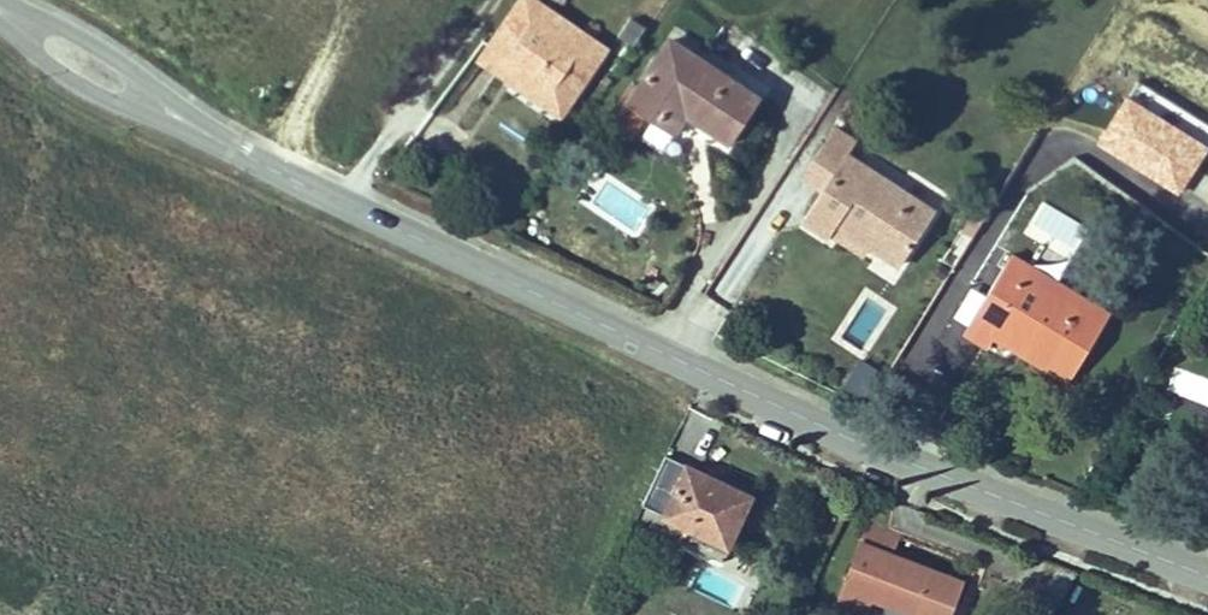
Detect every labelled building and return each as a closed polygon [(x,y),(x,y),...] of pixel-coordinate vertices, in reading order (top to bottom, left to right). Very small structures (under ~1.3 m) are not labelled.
[(493,0),(458,55),(479,69),(476,73),(533,109),(544,95),(556,92),(554,80),(573,54),(549,37),(529,48),(518,40),(521,29),(510,24),(516,14),(493,0)] [(687,73),(700,55),(667,32),(655,52),(687,73)] [(719,95),(687,73),(655,52),(631,35),(596,85),(590,97),(607,108),(639,130),(653,109),(691,135),(719,95)] [(596,129),(607,108),(590,97),(596,85),(589,82),(569,110),(596,129)] [(859,249),(891,193),(801,144),(808,131),(788,119),(765,157),(785,170),(778,181),(760,211),(787,227),(794,215),(859,249)] [(785,170),(765,157),(758,170),(778,181),(785,170)] [(1027,347),(1054,298),(975,252),(981,241),(958,228),(922,286),(1027,347)] [(1054,298),(1060,287),(981,241),(975,252),(1054,298)] [(908,308),(913,311),(932,323),(940,311),(1021,359),(1027,347),(922,286),(908,308)] [(866,403),(881,371),(857,359),(841,391),(866,403)] [(664,458),(661,470),(705,490),(712,477),(664,458)] [(642,538),(679,555),(705,490),(661,470),(639,460),(609,523),(642,538)] [(866,538),(894,549),(899,536),(871,524),(866,538)] [(783,612),(791,614),(818,614),(826,600),(868,614),(870,614),(883,573),(810,546),(783,612)] [(1063,604),(1073,573),(1043,562),(1032,594),(1063,604)] [(914,585),(883,573),(870,614),(903,614),(914,585)]
